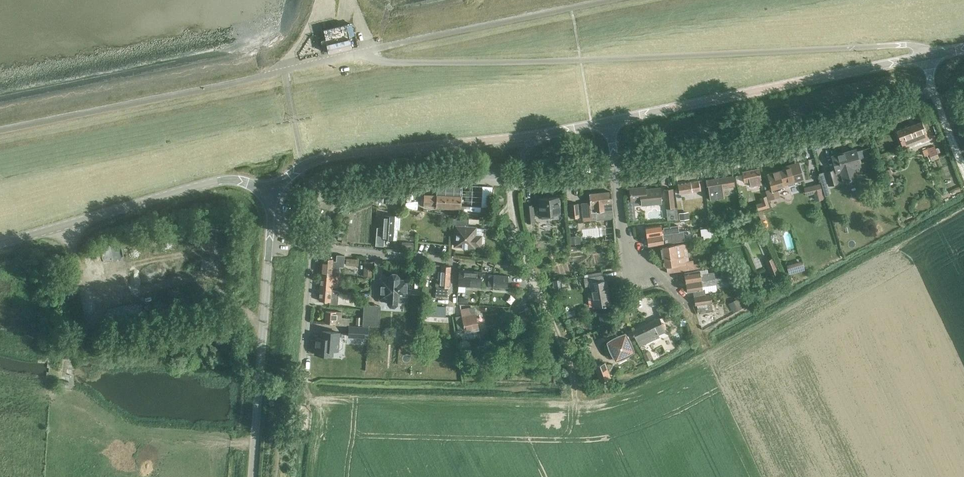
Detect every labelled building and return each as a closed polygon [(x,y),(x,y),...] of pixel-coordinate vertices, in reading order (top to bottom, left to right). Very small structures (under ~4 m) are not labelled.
[(347,23),(323,29),(325,38),(328,49),(328,50),(329,53),(352,47),(351,44),(350,37),(354,35),(352,24),(347,25),(347,23)] [(927,137),(925,131),(922,121),(896,131),(902,146),(927,137)] [(856,167),(860,165),(873,162),(868,142),(844,149),(845,152),(831,156),(835,169),(825,172),(829,185),(859,176),(856,167)] [(929,153),(932,159),(939,157),(935,144),(923,149),(925,155),(929,153)] [(799,165),(792,167),(767,174),(771,189),(765,190),(768,200),(775,198),(773,192),(784,189),(783,185),(788,184),(788,186),(795,184),(794,182),(803,180),(799,165)] [(749,181),(750,186),(762,184),(759,169),(742,172),(744,182),(749,181)] [(734,186),(733,176),(706,180),(707,189),(709,199),(717,198),(715,188),(726,186),(726,188),(729,188),(729,187),(734,186)] [(700,189),(703,189),(702,180),(678,184),(679,194),(700,191),(700,189)] [(815,193),(817,200),(823,198),(819,184),(804,187),(806,195),(815,193)] [(629,189),(630,200),(640,199),(641,204),(662,202),(660,188),(646,189),(645,187),(629,189)] [(674,207),(672,189),(664,190),(666,208),(673,207),(674,207)] [(581,203),(583,221),(596,219),(596,212),(613,210),(611,192),(589,194),(590,202),(581,203)] [(450,211),(460,212),(461,196),(437,195),(436,196),(424,195),(423,205),(436,206),(436,207),(450,207),(450,211)] [(414,203),(412,196),(403,199),(406,206),(414,203)] [(560,213),(558,197),(539,199),(540,215),(560,213)] [(578,203),(569,204),(571,218),(579,217),(578,203)] [(535,222),(533,204),(525,205),(527,223),(535,222)] [(673,207),(666,208),(667,220),(674,219),(673,207)] [(605,214),(598,215),(600,224),(607,222),(605,214)] [(384,215),(382,238),(393,239),(394,229),(399,229),(400,216),(384,215)] [(710,217),(704,218),(705,227),(712,226),(710,217)] [(453,218),(453,228),(456,228),(455,246),(462,246),(462,247),(467,247),(475,247),(475,246),(481,246),(481,236),(478,236),(479,228),(486,229),(486,228),(468,227),(469,219),(453,218)] [(645,227),(647,236),(679,231),(678,225),(663,227),(664,229),(661,230),(661,224),(645,227)] [(712,226),(705,227),(704,228),(705,234),(703,234),(705,240),(711,239),(717,238),(712,226)] [(170,243),(168,231),(157,233),(160,245),(170,243)] [(679,231),(647,236),(648,246),(664,244),(681,241),(683,237),(682,231),(679,231)] [(752,267),(762,264),(752,231),(741,234),(752,267)] [(145,236),(137,240),(141,246),(148,242),(145,236)] [(102,241),(102,256),(119,255),(119,241),(102,241)] [(660,246),(663,265),(663,267),(666,266),(667,273),(694,269),(693,260),(689,261),(686,243),(660,246)] [(587,248),(591,267),(607,265),(604,245),(587,248)] [(201,262),(217,258),(215,250),(199,254),(201,262)] [(100,254),(86,253),(86,262),(100,262),(100,254)] [(322,258),(321,274),(339,276),(340,263),(344,263),(345,255),(337,255),(336,261),(333,261),(333,259),(322,258)] [(803,265),(800,256),(784,261),(787,270),(803,265)] [(779,272),(773,257),(765,260),(771,275),(779,272)] [(364,275),(372,276),(372,260),(364,260),(364,275)] [(447,296),(448,287),(449,287),(451,266),(441,265),(440,286),(436,286),(435,295),(447,296)] [(458,286),(481,287),(482,271),(459,270),(458,286)] [(684,273),(686,282),(715,278),(714,271),(702,273),(702,275),(700,276),(700,270),(684,273)] [(408,299),(409,292),(409,279),(399,278),(399,277),(398,277),(398,276),(396,273),(393,273),(391,275),(390,277),(389,280),(381,280),(380,299),(389,299),(389,300),(389,302),(391,305),(394,305),(397,302),(397,301),(399,301),(399,299),(408,299)] [(321,274),(320,289),(331,289),(332,287),(337,287),(338,279),(342,279),(343,276),(339,276),(321,274)] [(590,285),(594,307),(610,304),(606,280),(604,281),(603,275),(584,278),(586,286),(590,285)] [(715,278),(686,282),(687,292),(702,290),(702,284),(704,284),(704,286),(716,284),(717,289),(730,287),(728,279),(732,279),(732,275),(722,277),(715,278)] [(493,276),(493,288),(507,289),(508,277),(493,276)] [(331,289),(320,289),(319,301),(330,301),(330,304),(337,304),(338,291),(331,289)] [(746,291),(742,292),(747,304),(751,302),(746,291)] [(695,305),(697,305),(699,313),(710,311),(708,303),(712,303),(711,294),(694,297),(695,305)] [(728,303),(734,312),(743,306),(737,297),(728,303)] [(364,324),(376,325),(376,305),(364,305),(364,324)] [(430,307),(430,316),(445,316),(445,307),(430,307)] [(530,307),(518,312),(525,327),(537,321),(530,307)] [(456,319),(459,330),(478,327),(476,313),(475,313),(475,311),(472,311),(472,308),(461,310),(462,317),(456,319)] [(326,311),(325,323),(335,324),(335,325),(348,326),(349,318),(341,318),(342,312),(326,311)] [(598,313),(600,325),(614,323),(612,311),(598,313)] [(658,334),(665,331),(659,318),(632,330),(639,346),(660,337),(658,334)] [(348,336),(368,337),(368,327),(349,326),(348,336)] [(337,351),(338,349),(339,349),(342,347),(342,343),(340,341),(338,340),(339,332),(322,331),(322,338),(317,337),(315,354),(332,355),(333,350),(337,351)] [(609,344),(605,346),(605,348),(606,351),(606,353),(608,355),(609,356),(611,358),(614,356),(616,359),(633,351),(632,348),(633,347),(632,345),(631,343),(630,341),(630,340),(629,338),(627,336),(626,336),(625,334),(608,342),(609,344)] [(595,366),(600,381),(610,377),(605,363),(595,366)]
